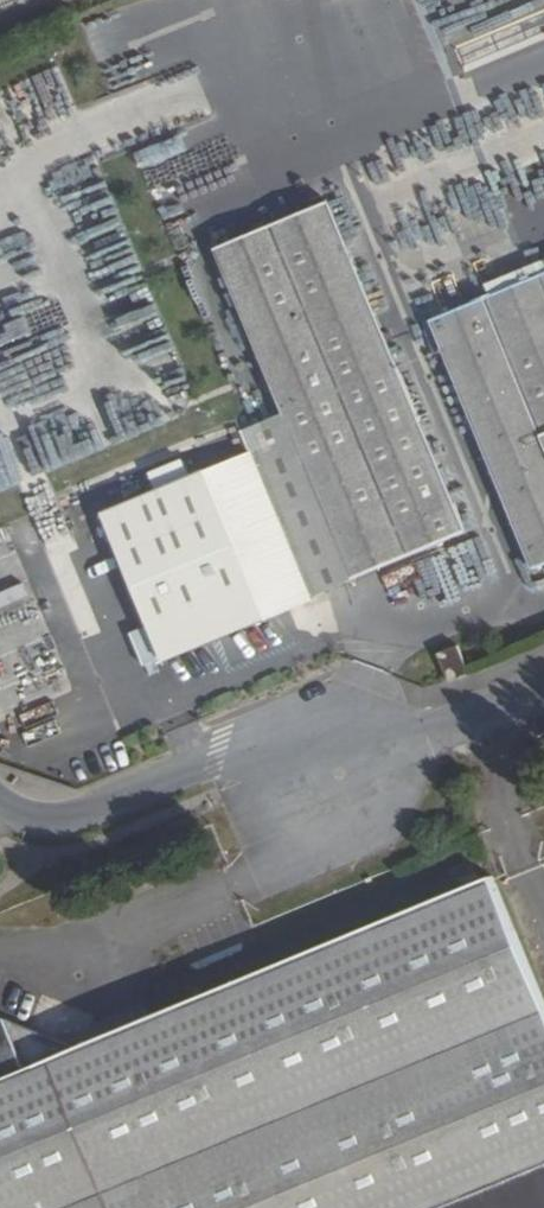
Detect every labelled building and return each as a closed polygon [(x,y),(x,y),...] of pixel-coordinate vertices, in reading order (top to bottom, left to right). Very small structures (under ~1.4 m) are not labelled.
[(127,40),(181,173),(262,139),(208,8),(127,40)] [(209,246),(277,408),(348,576),(348,577),(461,529),(319,199),(209,246)] [(529,567),(543,561),(543,272),(484,295),(496,324),(440,346),(529,567)] [(249,454),(309,592),(348,576),(277,408),(237,425),(249,454)] [(249,454),(106,513),(166,661),(206,644),(202,633),(220,625),(224,637),(312,600),(309,592),(249,454)] [(202,633),(206,644),(224,637),(220,625),(202,633)] [(434,651),(444,681),(461,674),(451,645),(434,651)] [(450,865),(458,882),(477,875),(470,857),(450,865)] [(492,877),(58,1049),(15,1066),(8,1051),(16,1029),(0,1021),(0,1207),(543,1207),(543,1004),(492,877)]
